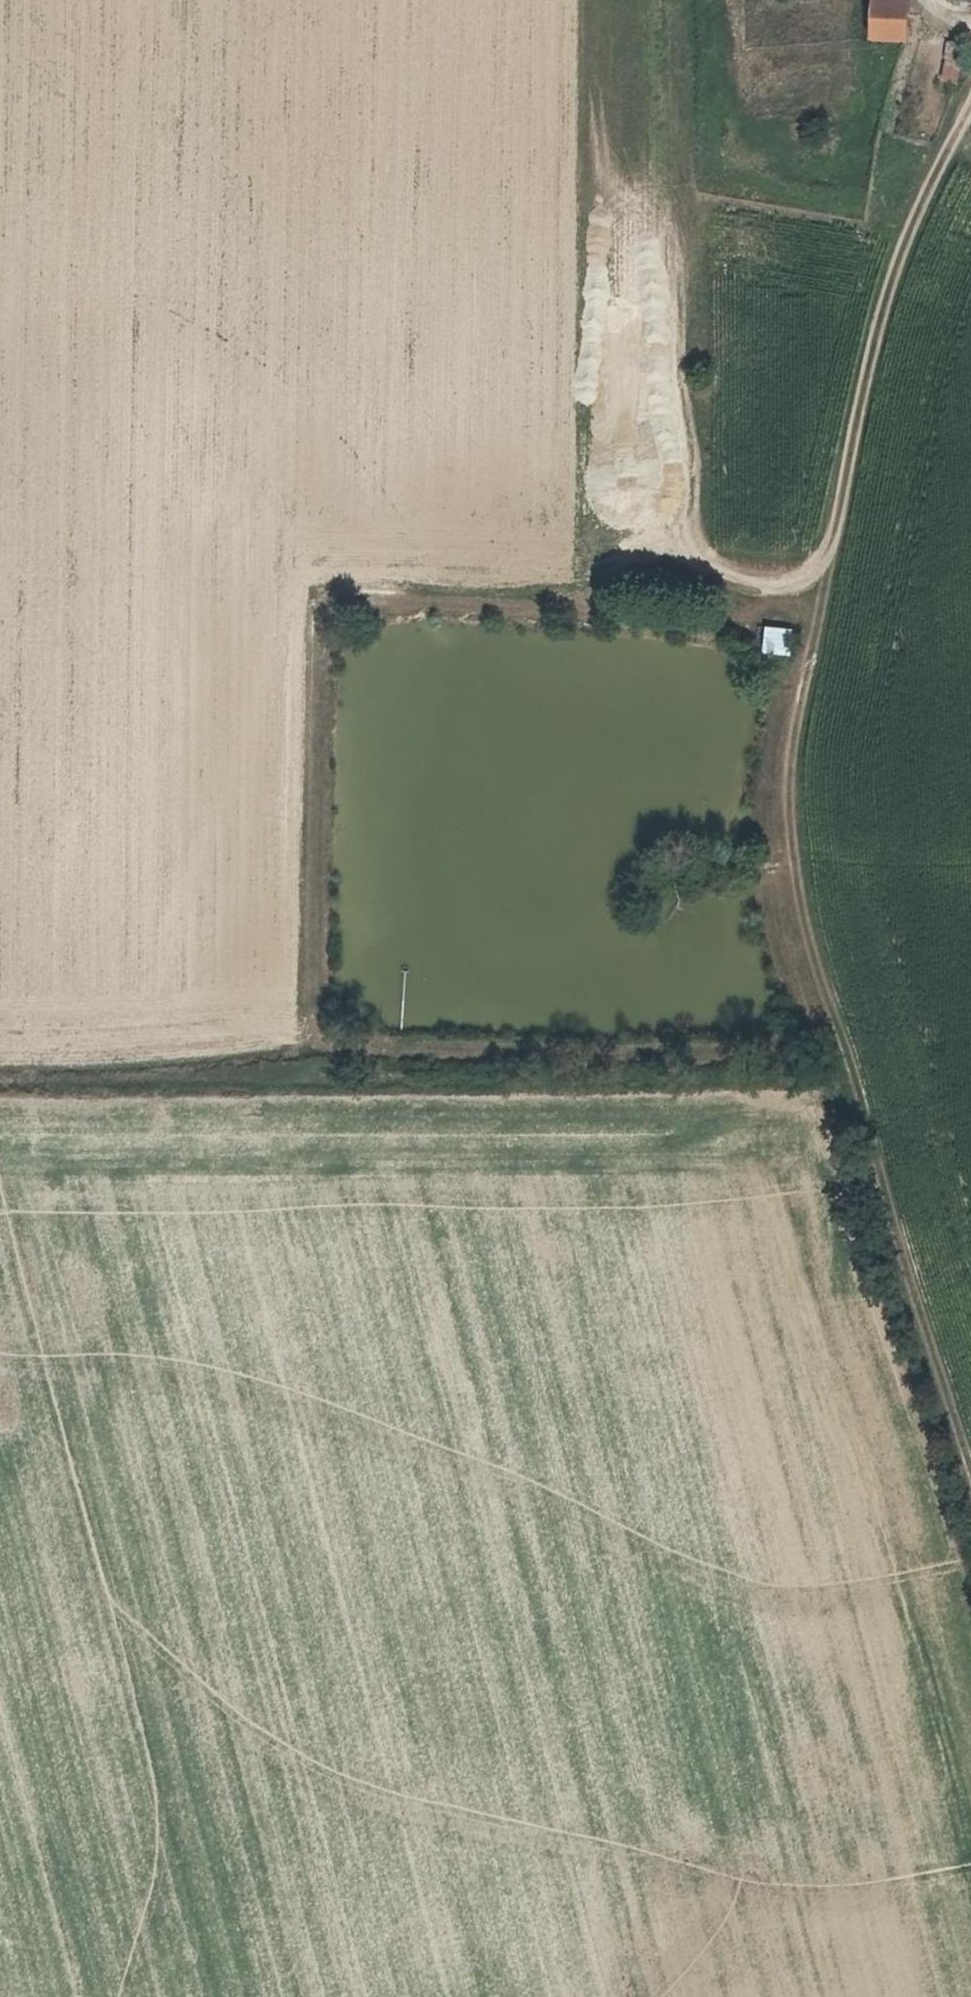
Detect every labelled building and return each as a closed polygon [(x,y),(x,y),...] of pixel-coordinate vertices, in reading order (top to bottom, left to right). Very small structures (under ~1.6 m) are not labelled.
[(923,26),(888,25),(886,65),(921,66),(923,26)] [(942,40),(939,79),(957,80),(960,41),(942,40)] [(762,623),(759,650),(786,653),(790,626),(762,623)]
